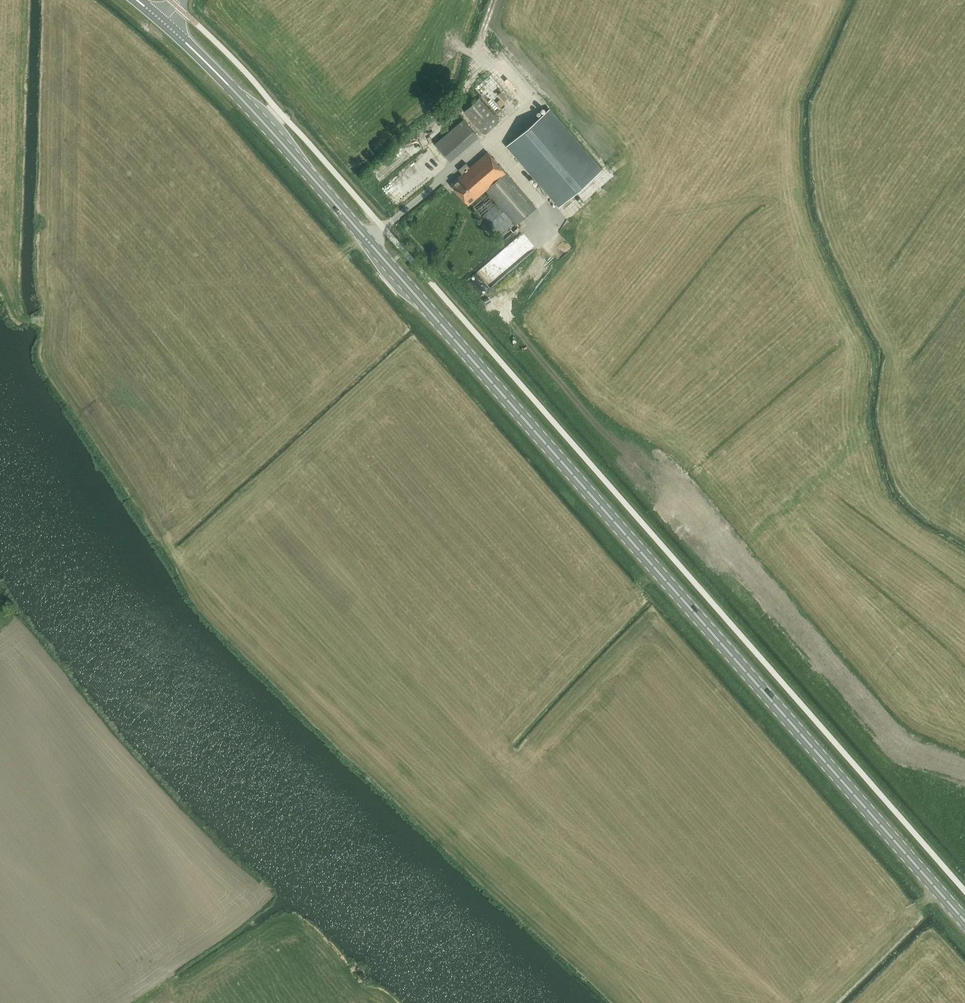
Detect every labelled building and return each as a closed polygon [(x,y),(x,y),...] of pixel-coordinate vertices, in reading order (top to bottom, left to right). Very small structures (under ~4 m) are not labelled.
[(499,121),(479,98),(465,111),(484,134),(499,121)] [(548,110),(508,145),(560,205),(600,171),(548,110)] [(477,135),(463,119),(435,144),(448,160),(477,135)] [(458,169),(462,174),(450,184),(468,205),(485,190),(515,225),(535,208),(487,152),(469,167),(465,163),(458,169)] [(533,243),(545,233),(538,226),(526,236),(533,243)]
